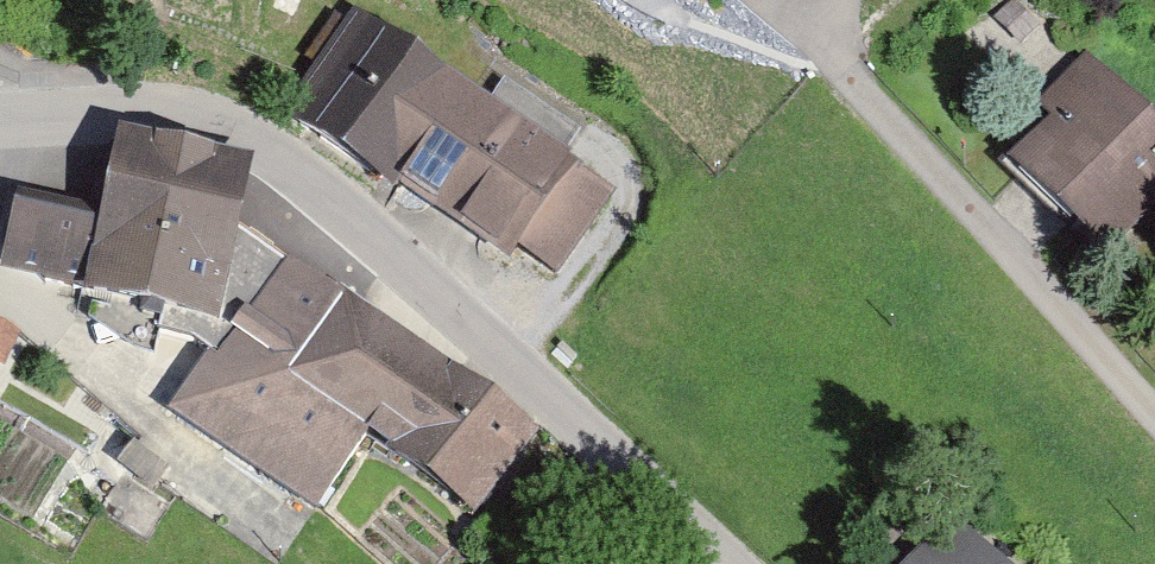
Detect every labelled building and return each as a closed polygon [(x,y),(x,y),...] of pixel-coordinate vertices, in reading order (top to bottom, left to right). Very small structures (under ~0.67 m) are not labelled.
[(351,35),(292,122),(390,189),(393,185),(450,102),(351,35)] [(1101,240),(1154,184),(1154,143),(1095,84),(1059,122),(1020,162),(1101,240)] [(450,102),(393,185),(500,257),(508,246),(546,272),(599,193),(455,95),(450,102)] [(220,221),(231,170),(114,144),(104,188),(89,185),(83,215),(14,200),(4,248),(33,278),(156,306),(199,315),(220,221)] [(166,411),(307,507),(357,432),(358,434),(412,355),(413,353),(220,221),(199,315),(156,306),(151,331),(183,338),(204,353),(166,411)] [(463,507),(519,429),(443,375),(444,373),(413,353),(412,355),(358,434),(463,507)] [(943,541),(921,563),(967,563),(943,541)]
